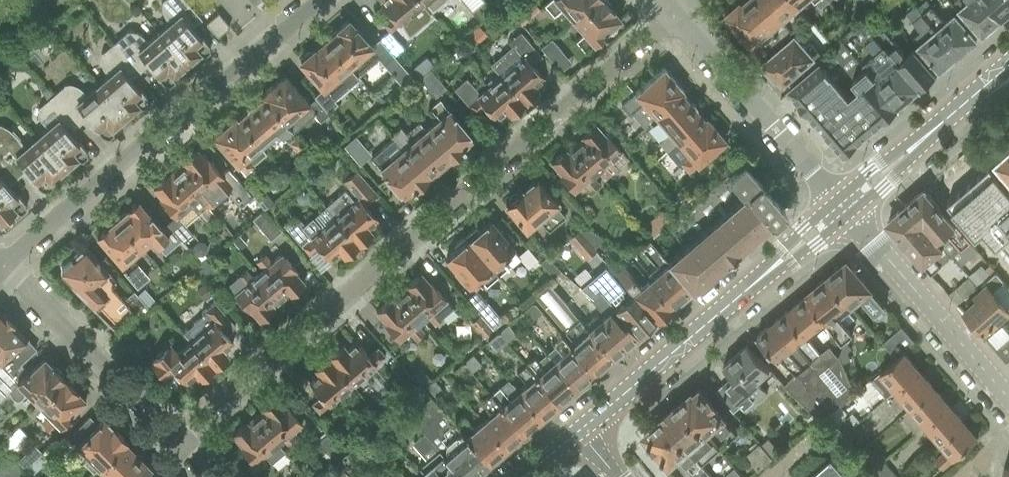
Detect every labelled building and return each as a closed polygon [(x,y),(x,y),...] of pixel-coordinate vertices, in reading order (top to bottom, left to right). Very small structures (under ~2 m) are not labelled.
[(160,33),(168,42),(187,64),(199,53),(205,55),(211,51),(209,44),(202,36),(201,37),(194,29),(192,27),(189,24),(199,15),(189,3),(186,0),(164,0),(163,0),(173,12),(166,18),(171,23),(160,33)] [(381,0),(381,1),(392,14),(383,22),(390,30),(380,38),(395,55),(404,47),(391,32),(401,23),(403,27),(406,25),(411,31),(431,15),(433,18),(435,16),(432,13),(421,0),(381,0)] [(432,13),(447,0),(421,0),(432,13)] [(479,0),(461,0),(473,14),(484,5),(479,0)] [(505,12),(512,10),(510,0),(503,0),(505,12)] [(573,21),(597,0),(549,0),(545,4),(554,15),(562,8),(573,21)] [(573,21),(585,34),(577,41),(586,52),(606,34),(605,32),(621,18),(612,7),(611,4),(607,0),(597,0),(573,21)] [(774,47),(783,39),(750,0),(749,0),(741,7),(737,8),(733,12),(732,15),(730,17),(732,19),(731,23),(735,27),(739,28),(744,33),(743,37),(747,41),(751,41),(753,43),(763,34),(774,47)] [(770,24),(783,39),(793,32),(783,21),(793,12),(798,8),(790,0),(750,0),(770,24)] [(798,8),(807,0),(790,0),(798,8)] [(868,8),(870,11),(882,1),(881,0),(861,0),(868,8)] [(955,1),(959,7),(970,19),(983,34),(1000,19),(984,0),(956,0),(955,1)] [(1001,19),(1008,11),(1008,0),(984,0),(1001,19)] [(532,1),(513,16),(521,25),(539,10),(532,1)] [(493,15),(484,5),(473,14),(482,24),(493,15)] [(923,13),(916,5),(906,13),(922,31),(914,38),(941,70),(959,54),(923,12),(923,13)] [(932,5),(923,12),(959,54),(977,39),(954,12),(945,20),(932,5)] [(206,23),(218,36),(230,26),(218,13),(206,23)] [(843,35),(842,36),(879,79),(874,83),(896,108),(898,106),(901,104),(919,88),(920,87),(879,39),(877,36),(862,19),(843,35)] [(380,38),(371,46),(349,20),(339,29),(340,30),(338,31),(336,31),(331,35),(330,37),(328,40),(360,78),(364,82),(365,82),(359,75),(379,57),(385,64),(395,55),(380,38)] [(838,29),(829,36),(834,42),(842,36),(843,35),(838,29)] [(884,30),(877,36),(879,39),(920,87),(938,73),(925,58),(916,47),(907,55),(892,38),(891,39),(886,33),(884,30)] [(127,31),(115,42),(137,68),(146,61),(150,64),(158,74),(157,75),(164,83),(170,85),(176,81),(174,74),(187,64),(168,42),(160,33),(149,42),(144,37),(141,34),(134,31),(131,31),(127,31)] [(512,45),(491,63),(501,75),(525,103),(539,91),(535,86),(545,78),(533,64),(543,56),(530,41),(522,31),(509,42),(512,45)] [(770,59),(767,61),(769,63),(769,67),(770,68),(773,71),(777,71),(790,87),(821,62),(817,57),(821,54),(810,41),(807,45),(796,32),(794,33),(793,32),(783,39),(774,47),(778,52),(770,59)] [(841,149),(844,152),(845,151),(896,108),(874,83),(879,79),(842,36),(834,42),(833,43),(837,48),(838,49),(822,62),(821,62),(821,61),(790,87),(789,88),(841,149)] [(551,39),(540,48),(550,60),(561,50),(551,39)] [(303,59),(301,61),(324,88),(314,96),(315,98),(326,110),(327,111),(327,112),(328,113),(328,112),(338,104),(334,100),(360,77),(358,75),(350,66),(328,40),(316,50),(315,49),(313,51),(310,51),(304,56),(303,59)] [(110,75),(98,85),(125,116),(137,106),(144,108),(149,104),(148,97),(141,89),(140,90),(131,80),(128,76),(137,68),(115,42),(102,53),(112,64),(105,70),(110,75)] [(401,64),(391,73),(406,91),(416,82),(401,64)] [(628,99),(622,104),(630,114),(644,101),(657,115),(684,92),(686,91),(665,67),(628,99)] [(430,69),(418,78),(433,95),(444,86),(430,69)] [(286,74),(263,94),(264,96),(288,124),(297,115),(305,124),(307,122),(314,116),(319,122),(321,120),(329,114),(328,113),(327,112),(327,111),(326,110),(315,98),(310,102),(299,89),(286,74)] [(525,103),(501,75),(480,92),(468,77),(455,88),(476,113),(485,105),(497,118),(507,110),(511,115),(525,103)] [(66,84),(54,95),(76,121),(85,113),(88,117),(97,127),(96,128),(102,136),(109,138),(114,134),(113,127),(125,116),(98,85),(87,94),(83,89),(76,95),(66,84)] [(626,84),(617,91),(622,98),(631,90),(626,84)] [(684,92),(657,115),(659,118),(666,126),(671,131),(658,142),(666,152),(679,141),(678,140),(705,117),(698,108),(697,104),(695,102),(692,102),(684,92)] [(48,128),(37,138),(64,169),(76,158),(83,161),(88,156),(87,149),(80,141),(79,143),(70,133),(67,129),(76,121),(54,95),(39,107),(38,116),(48,128)] [(241,115),(238,118),(255,138),(262,146),(265,143),(271,139),(281,140),(293,130),(288,124),(264,96),(255,104),(251,105),(249,106),(248,109),(241,115)] [(439,117),(426,129),(451,158),(456,159),(464,152),(463,148),(466,146),(465,145),(474,138),(441,99),(431,107),(439,117)] [(679,141),(666,152),(678,165),(682,161),(691,171),(713,153),(728,140),(707,115),(705,117),(678,140),(679,141)] [(214,136),(246,174),(256,165),(256,164),(269,153),(262,146),(255,138),(238,118),(237,116),(214,136)] [(401,127),(391,135),(394,138),(428,178),(429,177),(429,176),(448,160),(449,161),(451,158),(426,129),(424,130),(419,123),(407,134),(401,127)] [(585,139),(577,145),(599,171),(597,172),(602,177),(606,178),(610,175),(619,167),(612,159),(623,151),(619,146),(606,131),(604,132),(597,123),(582,136),(585,139)] [(15,173),(24,166),(27,169),(36,180),(34,181),(41,189),(48,191),(53,186),(52,179),(64,169),(37,138),(26,147),(21,142),(11,130),(7,128),(2,126),(0,126),(0,156),(15,173)] [(289,142),(298,153),(307,146),(297,135),(289,142)] [(355,136),(343,146),(355,160),(359,156),(366,150),(367,149),(355,136)] [(428,178),(394,138),(371,158),(404,196),(413,189),(414,190),(416,188),(422,188),(427,184),(428,178)] [(746,143),(738,144),(740,156),(748,154),(746,143)] [(599,171),(577,145),(570,152),(567,149),(553,162),(559,170),(558,171),(576,191),(585,184),(591,191),(600,183),(594,176),(599,171)] [(995,160),(997,163),(998,162),(1008,175),(1008,148),(995,160)] [(186,165),(179,171),(200,196),(216,215),(225,207),(216,197),(221,194),(230,186),(238,195),(245,189),(247,188),(244,184),(231,169),(223,175),(207,157),(205,158),(198,149),(184,162),(186,165)] [(1,223),(15,211),(22,213),(27,209),(25,202),(19,194),(17,195),(9,185),(5,182),(15,173),(0,156),(0,222),(1,223)] [(684,244),(666,259),(667,259),(672,265),(692,288),(770,222),(784,210),(770,194),(742,161),(728,173),(667,225),(684,244)] [(947,202),(976,236),(983,230),(996,245),(1002,240),(1008,249),(1008,179),(1005,183),(990,165),(947,202)] [(326,206),(335,216),(359,245),(383,225),(367,206),(380,195),(358,170),(344,182),(357,197),(354,200),(345,190),(326,206)] [(169,175),(154,187),(161,196),(160,197),(173,212),(176,216),(168,222),(183,239),(191,233),(184,224),(193,217),(198,213),(207,223),(216,215),(200,196),(179,171),(171,177),(169,175)] [(511,201),(507,204),(520,219),(529,229),(540,220),(549,231),(553,227),(566,216),(557,206),(560,203),(552,194),(539,179),(524,191),(523,190),(519,194),(518,192),(515,194),(512,196),(510,200),(511,201)] [(247,188),(245,189),(263,210),(264,210),(274,202),(264,190),(262,193),(253,182),(247,188)] [(925,188),(908,203),(939,240),(953,256),(961,264),(969,257),(972,261),(981,253),(978,250),(977,248),(971,241),(931,194),(926,188),(925,188)] [(138,201),(117,218),(144,249),(154,240),(166,254),(183,239),(168,222),(161,228),(138,201)] [(939,240),(908,203),(889,219),(889,224),(932,274),(953,256),(939,240)] [(301,222),(290,231),(302,246),(310,255),(320,246),(332,260),(341,252),(345,257),(359,245),(335,216),(326,206),(313,218),(304,225),(301,222)] [(263,210),(252,219),(270,240),(281,231),(264,210),(263,210)] [(654,216),(644,225),(653,237),(664,227),(654,216)] [(117,218),(97,236),(110,251),(127,270),(136,262),(133,258),(144,249),(117,218)] [(477,226),(466,235),(500,275),(517,261),(519,259),(527,268),(529,267),(531,270),(538,264),(536,261),(538,260),(527,247),(519,254),(516,252),(490,221),(480,229),(477,226)] [(584,224),(578,230),(594,248),(603,240),(584,224)] [(578,230),(568,239),(586,259),(596,251),(594,248),(578,230)] [(500,275),(466,235),(455,245),(457,248),(447,257),(474,288),(482,281),(487,286),(500,275)] [(650,240),(641,248),(656,265),(647,273),(651,278),(649,280),(671,306),(691,289),(692,288),(672,265),(667,259),(666,259),(650,240)] [(193,245),(193,250),(197,255),(202,255),(206,252),(207,246),(204,242),(197,241),(193,245)] [(61,272),(83,295),(119,331),(148,308),(136,295),(133,291),(124,300),(112,285),(116,282),(85,246),(61,267),(61,272)] [(263,269),(259,273),(283,301),(305,282),(298,274),(299,273),(282,253),(273,261),(266,253),(257,262),(263,269)] [(547,256),(539,263),(552,278),(560,271),(547,256)] [(860,299),(873,316),(886,306),(848,261),(829,277),(852,306),(860,299)] [(623,267),(615,275),(632,294),(634,292),(657,318),(671,306),(649,280),(640,287),(623,267)] [(604,268),(580,288),(593,298),(601,291),(638,334),(657,318),(634,292),(632,294),(629,297),(604,268)] [(283,301),(259,273),(254,277),(247,270),(228,286),(234,294),(235,293),(252,313),(253,312),(261,320),(283,301)] [(966,311),(974,320),(972,321),(981,331),(982,329),(985,333),(1008,312),(1008,309),(994,292),(1006,282),(998,272),(986,283),(988,286),(970,302),(973,305),(966,311)] [(422,273),(399,292),(424,321),(429,316),(435,324),(454,308),(430,280),(429,281),(422,273)] [(829,277),(809,295),(827,320),(842,339),(852,331),(846,324),(854,318),(848,309),(852,306),(829,277)] [(968,277),(950,294),(958,303),(977,286),(968,277)] [(547,283),(534,294),(575,342),(571,345),(594,372),(612,357),(585,325),(547,283)] [(203,284),(196,290),(205,300),(212,294),(203,284)] [(144,288),(136,295),(148,308),(155,302),(144,288)] [(476,291),(466,300),(476,312),(487,302),(476,291)] [(598,314),(585,325),(612,357),(638,334),(601,291),(593,298),(592,299),(605,314),(601,318),(598,314)] [(424,321),(399,292),(377,311),(384,319),(382,320),(399,341),(410,332),(416,340),(426,331),(419,324),(424,321)] [(794,307),(777,321),(810,360),(819,353),(806,337),(827,320),(809,295),(794,307)] [(203,315),(184,331),(191,340),(215,368),(229,355),(225,350),(235,342),(226,333),(235,325),(231,321),(215,302),(205,310),(203,312),(201,313),(203,315)] [(534,303),(524,311),(532,320),(541,312),(534,303)] [(20,363),(21,363),(35,349),(35,348),(14,326),(15,325),(3,312),(2,314),(0,312),(0,382),(20,363)] [(493,330),(481,316),(471,324),(484,338),(493,330)] [(770,327),(758,337),(795,372),(804,380),(817,369),(810,360),(777,321),(770,327)] [(507,324),(498,332),(506,341),(515,333),(507,324)] [(902,326),(883,343),(896,359),(905,352),(916,342),(902,326)] [(498,332),(488,341),(496,350),(506,341),(498,332)] [(556,345),(546,353),(576,387),(594,372),(571,345),(562,334),(553,342),(556,345)] [(995,349),(1006,361),(1008,359),(1008,337),(995,349)] [(215,368),(191,340),(178,351),(171,343),(151,360),(166,378),(176,369),(187,383),(197,375),(201,380),(215,368)] [(344,344),(329,356),(353,385),(386,356),(379,347),(369,355),(357,342),(348,350),(344,344)] [(734,378),(724,386),(728,392),(736,401),(746,413),(768,394),(758,382),(771,371),(749,345),(724,366),(734,378)] [(817,369),(804,380),(826,399),(833,408),(855,391),(840,357),(829,345),(819,353),(810,360),(817,369)] [(887,398),(895,390),(920,369),(905,352),(896,359),(872,381),(887,398)] [(534,356),(526,364),(559,402),(564,398),(576,387),(546,353),(538,361),(534,356)] [(472,354),(463,362),(472,372),(481,364),(472,354)] [(353,385),(329,356),(315,369),(319,374),(310,382),(322,395),(312,404),(320,413),(329,405),(353,385)] [(0,382),(0,399),(8,391),(11,394),(11,396),(12,397),(14,399),(17,400),(20,399),(22,397),(23,396),(26,392),(38,404),(65,378),(62,375),(62,372),(58,368),(55,368),(45,358),(30,373),(21,363),(20,363),(0,382)] [(472,372),(463,362),(453,370),(463,380),(472,372)] [(526,383),(518,390),(541,417),(559,402),(526,364),(517,372),(526,383)] [(411,376),(423,389),(424,388),(432,381),(420,368),(411,376)] [(895,390),(910,407),(934,386),(920,369),(895,390)] [(834,409),(833,408),(826,399),(804,380),(795,372),(784,384),(820,420),(834,409)] [(65,378),(38,404),(50,416),(43,423),(54,434),(72,416),(70,414),(86,399),(76,389),(76,386),(71,380),(68,381),(65,378)] [(432,381),(424,388),(431,396),(433,397),(442,390),(433,380),(432,381)] [(414,381),(401,392),(408,401),(421,390),(414,381)] [(499,386),(490,394),(524,432),(541,417),(518,390),(509,398),(499,386)] [(916,431),(924,424),(949,403),(934,386),(910,407),(901,415),(916,431)] [(698,388),(680,403),(713,441),(714,440),(709,434),(717,427),(729,440),(737,433),(698,388)] [(728,392),(721,397),(730,407),(736,401),(728,392)] [(492,413),(482,421),(506,448),(524,432),(490,394),(482,401),(492,413)] [(409,415),(424,432),(431,440),(444,455),(463,476),(471,476),(488,463),(461,432),(456,425),(433,397),(431,396),(409,415)] [(264,412),(257,418),(279,444),(283,440),(290,447),(299,439),(293,432),(302,424),(285,404),(284,405),(276,397),(261,409),(264,412)] [(680,403),(663,418),(702,464),(720,449),(713,441),(680,403)] [(924,424),(939,441),(963,420),(949,403),(924,424)] [(826,416),(823,418),(831,426),(833,425),(837,421),(847,432),(855,425),(859,421),(853,415),(849,419),(848,420),(838,408),(828,415),(826,416)] [(75,431),(64,441),(73,451),(77,446),(97,467),(98,468),(99,469),(127,443),(128,441),(105,418),(97,425),(89,417),(75,431)] [(456,425),(461,432),(488,463),(506,448),(482,421),(474,427),(465,417),(456,425)] [(272,463),(285,451),(279,444),(257,418),(249,425),(247,422),(232,434),(240,443),(238,444),(254,463),(265,455),(272,463)] [(644,434),(669,464),(679,455),(693,471),(689,474),(692,476),(713,476),(702,464),(663,418),(644,434)] [(963,420),(939,441),(947,451),(937,460),(943,467),(978,437),(963,420)] [(387,421),(379,427),(387,436),(395,430),(387,421)] [(855,425),(847,432),(857,443),(865,436),(855,425)] [(412,443),(427,461),(420,466),(423,470),(419,473),(421,475),(423,476),(463,476),(444,455),(431,440),(424,432),(412,443)] [(328,433),(318,442),(335,462),(345,453),(328,433)] [(769,439),(761,446),(762,446),(771,457),(773,455),(779,450),(769,439)] [(99,469),(107,476),(135,476),(148,464),(146,463),(144,460),(143,456),(140,454),(137,454),(127,443),(99,469)] [(760,444),(748,453),(758,465),(759,467),(760,468),(772,458),(771,457),(762,446),(761,446),(761,445),(760,444)] [(19,460),(27,469),(43,454),(35,445),(19,460)] [(864,459),(872,469),(883,460),(874,450),(864,459)] [(832,460),(812,476),(846,476),(832,460)] [(872,469),(880,476),(888,476),(894,472),(883,460),(872,469)] [(324,471),(329,476),(341,476),(345,474),(342,470),(335,462),(324,471)] [(160,476),(160,473),(158,471),(154,471),(149,466),(148,464),(135,476),(160,476)] [(389,476),(406,476),(399,469),(389,476)]
